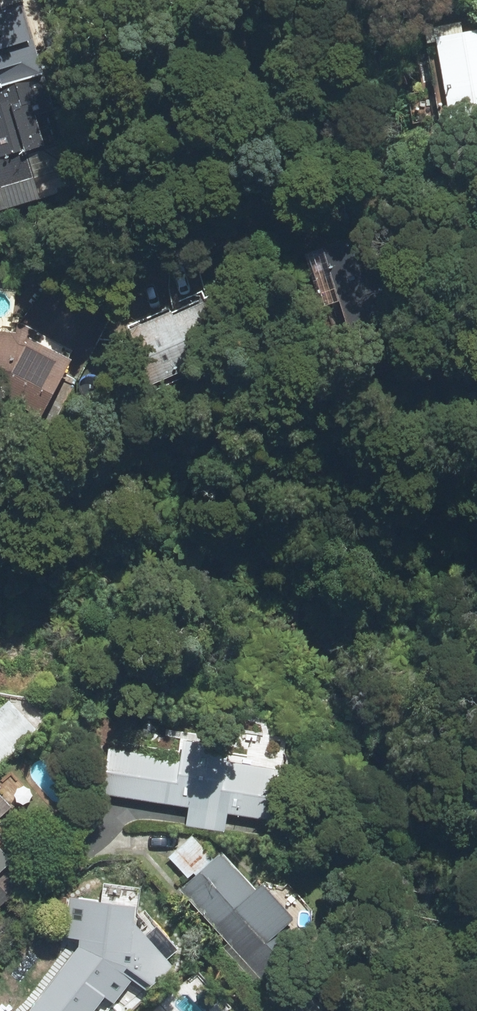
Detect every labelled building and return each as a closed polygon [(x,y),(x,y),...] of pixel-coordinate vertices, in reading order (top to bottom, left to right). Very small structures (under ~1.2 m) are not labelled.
[(0,24),(0,202),(71,183),(27,17),(0,24)] [(476,112),(476,34),(434,40),(446,117),(476,112)] [(364,235),(323,248),(364,374),(405,361),(364,235)] [(211,293),(131,328),(154,381),(235,346),(211,293)] [(80,368),(28,340),(3,388),(54,415),(80,368)] [(0,713),(0,757),(30,731),(8,706),(0,713)] [(225,813),(272,820),(279,773),(223,764),(225,752),(184,745),(181,762),(110,751),(103,794),(189,807),(186,826),(222,831),(225,813)] [(193,842),(175,859),(190,876),(209,859),(193,842)] [(22,886),(3,865),(6,862),(0,855),(0,905),(22,886)] [(223,857),(185,891),(262,976),(300,942),(223,857)] [(121,1006),(128,1010),(129,1010),(143,991),(169,967),(130,924),(131,910),(109,907),(108,919),(85,916),(81,951),(35,1008),(39,1010),(117,1010),(121,1006)]
